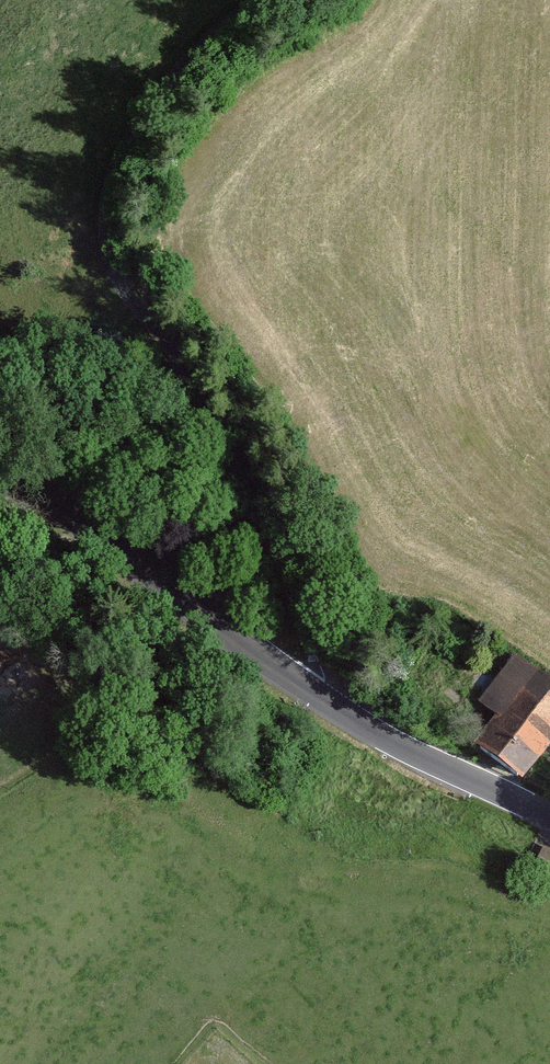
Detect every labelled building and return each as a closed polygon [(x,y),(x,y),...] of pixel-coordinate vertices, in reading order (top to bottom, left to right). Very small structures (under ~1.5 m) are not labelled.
[(526,654),(496,697),(513,709),(491,741),(544,778),(549,770),(549,671),(526,654)]
